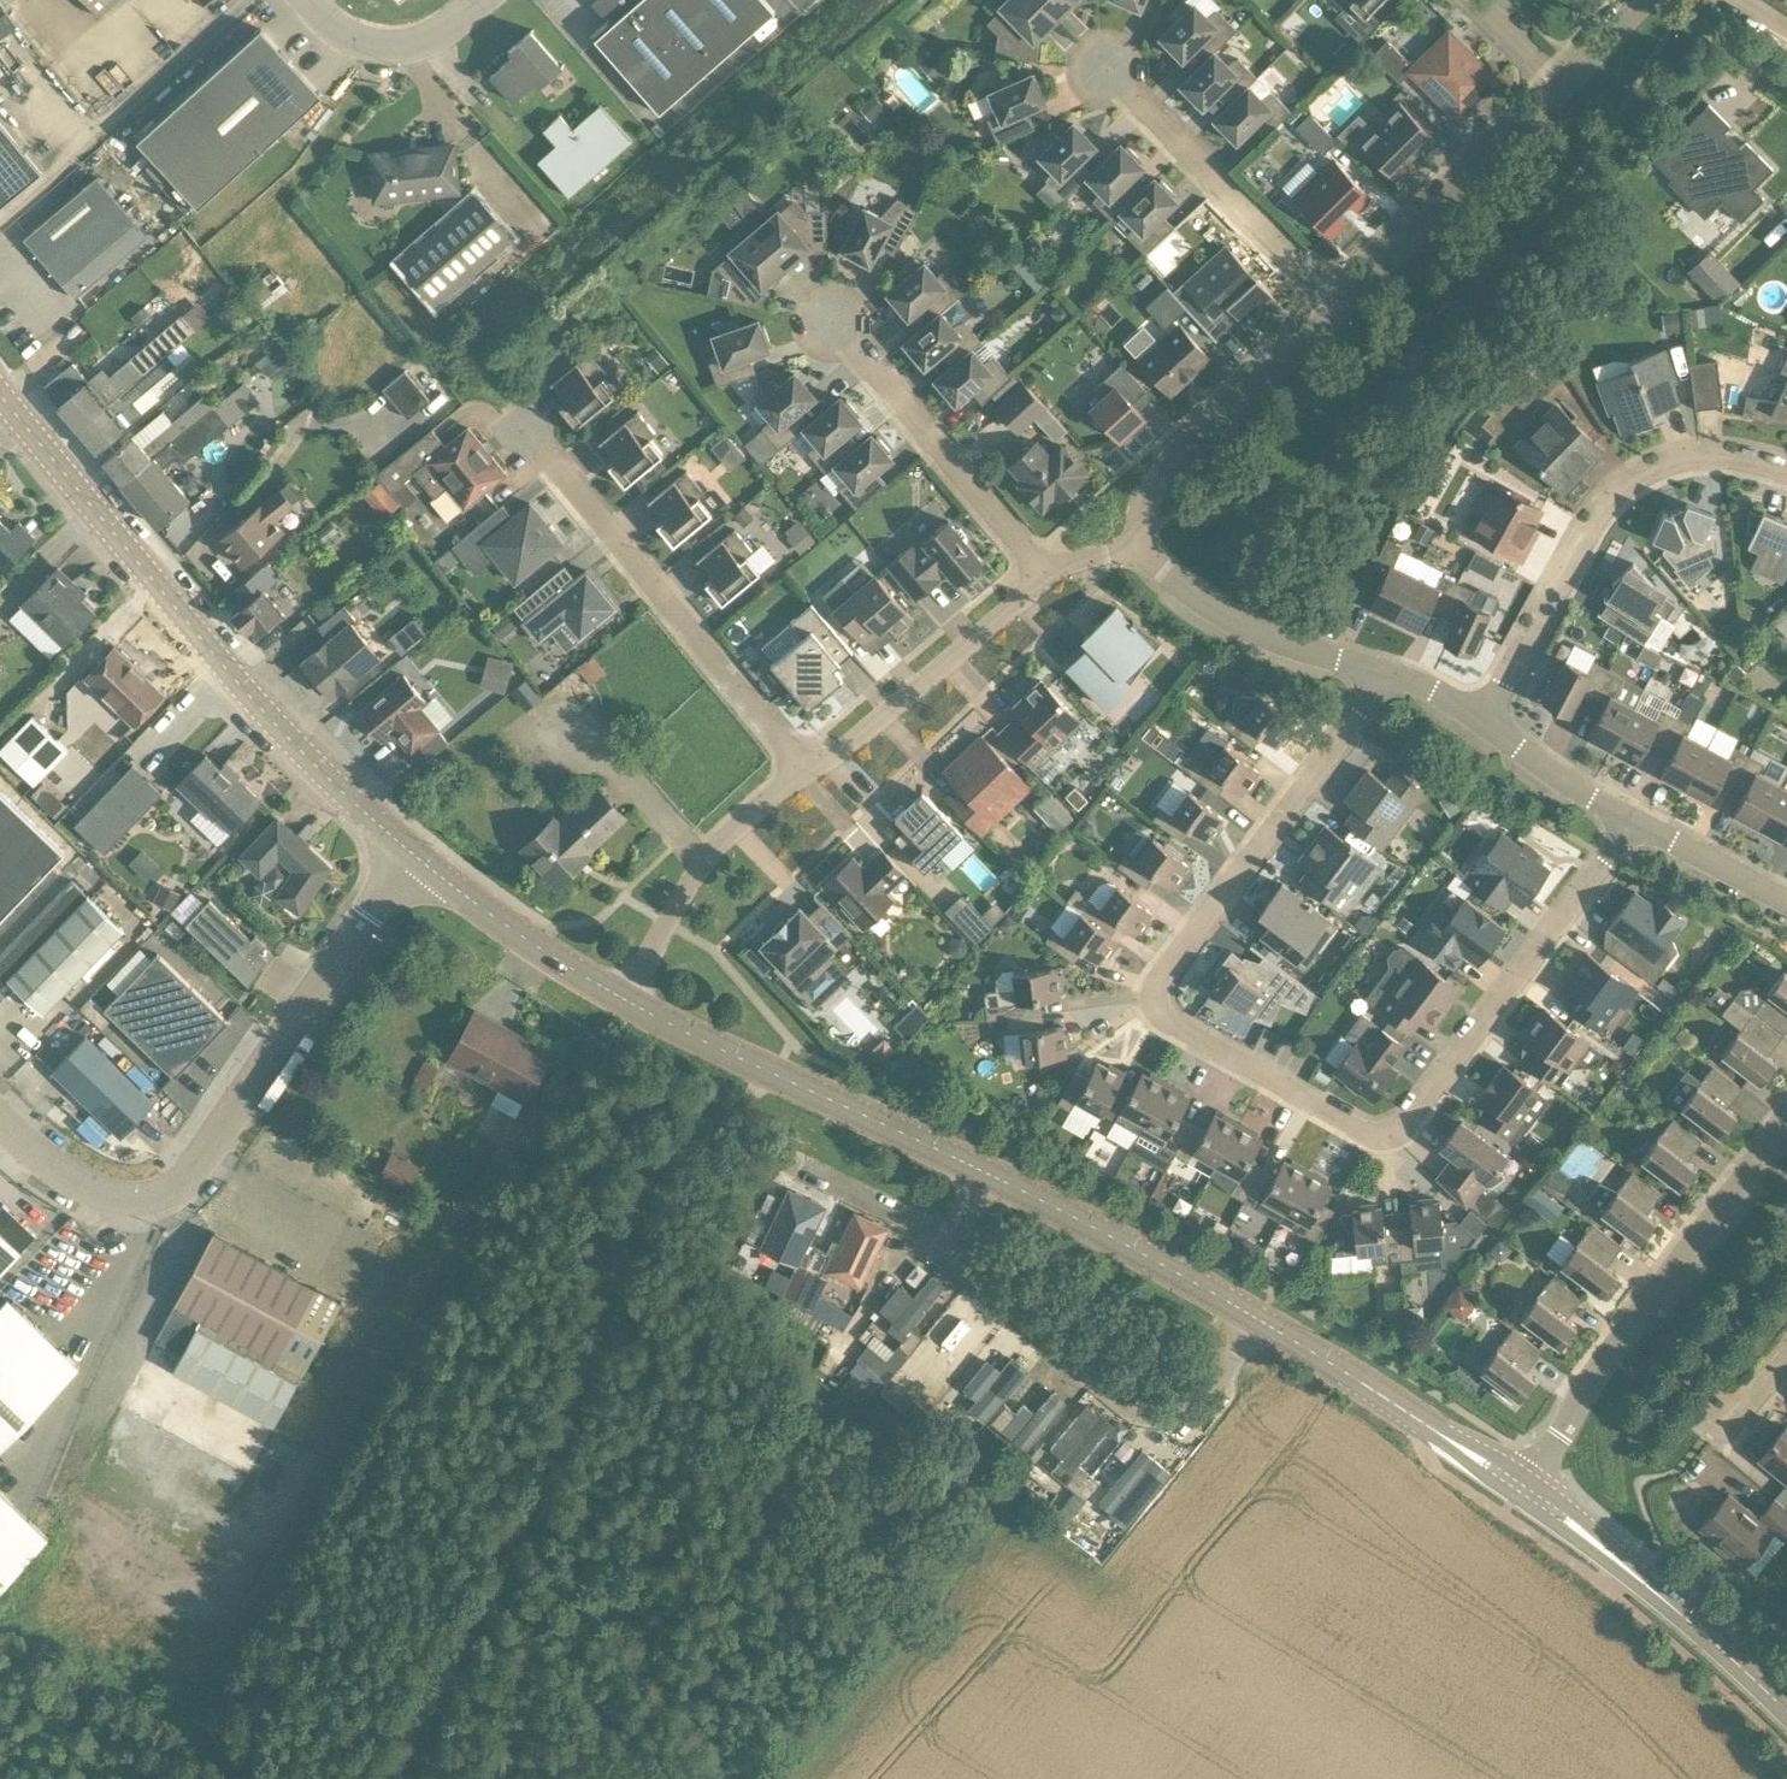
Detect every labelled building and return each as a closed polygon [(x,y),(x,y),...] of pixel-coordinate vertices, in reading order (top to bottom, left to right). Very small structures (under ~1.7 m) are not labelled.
[(99,17),(118,0),(85,0),(99,17)] [(591,3),(610,25),(639,0),(595,0),(591,3)] [(658,113),(774,12),(763,0),(639,0),(610,25),(594,39),(658,113)] [(1056,20),(1036,0),(1008,0),(1000,9),(1003,12),(990,25),(1003,37),(1000,55),(995,54),(995,56),(1037,62),(1038,57),(1035,57),(1037,43),(1036,40),(1043,33),(1036,26),(1047,14),(1054,21),(1056,20)] [(1056,20),(1057,19),(1050,11),(1061,0),(1036,0),(1056,20)] [(1115,1),(1114,1),(1113,3),(1133,12),(1134,10),(1133,9),(1134,8),(1139,10),(1144,0),(1116,0),(1115,1)] [(1214,53),(1236,30),(1218,11),(1206,18),(1194,5),(1191,7),(1184,0),(1168,17),(1174,24),(1160,38),(1182,60),(1202,41),(1214,53)] [(1344,10),(1350,5),(1364,19),(1383,0),(1334,0),(1344,10)] [(18,26),(6,12),(0,17),(0,40),(18,26)] [(1234,19),(1229,23),(1235,28),(1239,24),(1234,19)] [(1338,46),(1346,32),(1328,21),(1320,35),(1338,46)] [(197,208),(304,111),(322,95),(261,28),(136,141),(154,161),(195,206),(197,208)] [(541,85),(561,68),(530,32),(509,49),(514,55),(491,75),(514,101),(537,81),(541,85)] [(1471,100),(1494,76),(1459,41),(1440,61),(1429,50),(1412,66),(1387,41),(1372,57),(1377,62),(1390,75),(1399,84),(1409,74),(1459,122),(1476,105),(1471,100)] [(915,53),(922,62),(937,50),(924,45),(915,53)] [(1234,101),(1248,87),(1257,78),(1238,59),(1226,65),(1214,53),(1180,86),(1184,90),(1183,92),(1182,91),(1181,92),(1196,108),(1197,107),(1196,106),(1198,104),(1202,108),(1222,89),(1234,101)] [(1013,83),(1009,74),(988,84),(992,93),(989,94),(996,110),(986,119),(998,143),(1034,127),(1033,125),(1026,128),(1020,115),(1045,103),(1042,98),(1045,97),(1045,98),(1047,97),(1038,77),(1036,78),(1037,79),(1034,80),(1032,75),(1013,83)] [(1248,87),(1234,101),(1214,120),(1218,124),(1216,126),(1216,125),(1215,127),(1230,142),(1231,141),(1230,140),(1232,138),(1236,142),(1256,123),(1266,133),(1260,139),(1262,141),(1290,112),(1271,93),(1257,78),(1248,87)] [(885,108),(872,95),(859,107),(871,120),(885,108)] [(1729,124),(1706,102),(1654,161),(1676,181),(1671,186),(1708,219),(1725,201),(1747,221),(1767,199),(1756,189),(1775,168),(1762,156),(1746,141),(1736,151),(1719,135),(1729,124)] [(1431,135),(1399,103),(1358,144),(1364,149),(1376,162),(1375,168),(1383,176),(1389,175),(1397,183),(1414,167),(1407,159),(1431,135)] [(632,141),(600,105),(572,129),(560,116),(543,131),(556,145),(538,161),(570,197),(632,141)] [(1295,128),(1308,115),(1299,106),(1286,118),(1295,128)] [(1322,155),(1336,142),(1309,114),(1308,115),(1295,128),(1322,155)] [(14,139),(0,122),(0,150),(14,139)] [(1086,178),(1087,178),(1075,166),(1095,146),(1073,124),(1058,139),(1051,132),(1035,148),(1042,155),(1039,158),(1052,170),(1045,181),(1064,201),(1086,178)] [(0,150),(0,207),(42,173),(14,139),(0,150)] [(374,200),(458,191),(453,145),(369,154),(374,200)] [(1121,213),(1134,199),(1123,187),(1142,167),(1138,163),(1140,161),(1141,162),(1142,161),(1127,145),(1126,146),(1126,147),(1124,149),(1120,145),(1087,178),(1086,178),(1099,191),(1093,202),(1112,221),(1121,213)] [(954,172),(966,164),(961,158),(950,166),(954,172)] [(146,169),(186,214),(195,206),(154,161),(146,169)] [(1333,165),(1330,161),(1318,173),(1321,176),(1295,203),(1329,238),(1348,219),(1346,217),(1353,210),(1361,218),(1377,203),(1374,201),(1336,162),(1333,165)] [(75,297),(143,239),(149,234),(97,173),(23,236),(75,297)] [(1134,199),(1121,213),(1133,225),(1126,236),(1146,256),(1174,228),(1172,226),(1167,231),(1157,221),(1176,202),(1172,197),(1174,195),(1174,196),(1175,195),(1160,180),(1159,181),(1160,181),(1158,183),(1154,179),(1134,199)] [(435,305),(513,237),(474,193),(396,261),(435,305)] [(893,256),(918,211),(897,199),(880,217),(864,209),(863,212),(854,207),(843,228),(851,232),(842,250),(847,253),(845,255),(844,255),(844,256),(863,267),(863,265),(864,263),(869,265),(880,245),(893,252),(891,254),(893,256)] [(750,227),(785,268),(786,267),(780,259),(792,249),(799,256),(807,250),(809,252),(823,251),(824,253),(828,253),(826,211),(824,211),(824,215),(806,215),(795,202),(781,214),(778,211),(755,230),(751,226),(750,227)] [(527,212),(521,212),(521,256),(540,256),(540,228),(527,228),(527,212)] [(784,269),(785,268),(750,227),(749,228),(752,232),(729,252),(732,256),(718,267),(730,280),(726,298),(722,297),(721,299),(763,308),(764,304),(762,303),(765,289),(763,287),(771,280),(764,272),(777,262),(784,269)] [(1032,256),(1038,252),(1040,246),(1037,239),(1030,238),(1024,241),(1022,248),(1025,254),(1032,256)] [(1007,260),(1022,275),(1031,266),(1017,250),(1007,260)] [(1270,294),(1231,252),(1230,253),(1231,254),(1218,266),(1212,259),(1174,293),(1168,287),(1167,288),(1215,341),(1216,340),(1214,338),(1237,317),(1245,326),(1263,310),(1258,304),(1270,294)] [(1718,304),(1739,285),(1709,253),(1688,273),(1709,295),(1718,304)] [(940,314),(940,313),(958,299),(964,293),(947,272),(935,278),(924,264),(921,266),(915,259),(897,274),(903,282),(888,295),(908,318),(929,301),(940,314)] [(260,316),(290,292),(272,269),(241,294),(260,316)] [(1165,329),(1186,309),(1166,288),(1145,307),(1165,329)] [(1737,290),(1730,298),(1738,306),(1746,298),(1737,290)] [(956,363),(971,350),(981,342),(963,321),(971,314),(958,299),(940,313),(940,314),(904,344),(908,348),(906,350),(905,349),(904,350),(918,367),(919,366),(918,365),(920,363),(924,368),(946,350),(956,363)] [(90,378),(91,379),(88,380),(74,361),(44,387),(50,395),(79,429),(138,380),(155,363),(165,354),(210,317),(199,302),(182,317),(179,314),(107,375),(101,368),(90,378)] [(1073,315),(1062,303),(1050,313),(1062,325),(1073,315)] [(141,326),(152,316),(143,306),(132,316),(141,326)] [(1705,325),(1704,322),(1703,308),(1688,310),(1690,327),(1705,325)] [(1684,330),(1681,312),(1662,315),(1666,334),(1684,330)] [(738,328),(735,319),(713,327),(716,336),(713,337),(719,354),(708,361),(717,387),(755,373),(754,371),(747,374),(742,360),(768,351),(766,346),(769,345),(769,346),(770,345),(763,325),(762,325),(762,326),(759,327),(758,321),(738,328)] [(1170,395),(1209,359),(1178,326),(1139,361),(1170,395)] [(266,354),(260,347),(257,350),(246,338),(236,347),(248,360),(250,359),(254,364),(266,354)] [(668,364),(655,348),(645,356),(658,372),(668,364)] [(1542,349),(1532,360),(1543,371),(1554,360),(1542,349)] [(971,350),(956,363),(935,380),(939,385),(937,387),(936,386),(935,387),(949,403),(950,402),(949,402),(951,400),(954,403),(975,385),(984,396),(979,401),(980,403),(1011,378),(995,358),(983,364),(971,350)] [(1653,423),(1650,414),(1677,404),(1670,386),(1675,384),(1663,350),(1630,362),(1632,369),(1597,382),(1610,416),(1615,414),(1622,434),(1653,423)] [(614,396),(601,381),(607,376),(589,353),(549,385),(551,387),(554,385),(563,396),(564,396),(568,400),(559,408),(576,428),(614,396)] [(134,400),(146,390),(175,365),(165,354),(155,363),(138,380),(79,429),(96,450),(127,424),(117,411),(134,400)] [(1695,410),(1722,407),(1717,361),(1689,365),(1695,410)] [(1119,441),(1144,419),(1132,405),(1146,391),(1122,364),(1094,389),(1102,398),(1090,409),(1119,441)] [(408,418),(430,400),(405,370),(383,388),(408,418)] [(779,449),(804,429),(793,416),(814,398),(794,374),(778,387),(772,379),(754,395),(760,402),(758,404),(769,418),(762,429),(771,440),(777,447),(779,449)] [(1776,402),(1746,398),(1742,416),(1782,423),(1783,420),(1786,422),(1786,380),(1776,402)] [(200,415),(120,480),(140,504),(141,503),(155,519),(183,494),(171,479),(172,478),(164,467),(179,455),(183,461),(217,433),(260,400),(246,382),(214,406),(212,404),(200,415)] [(1067,431),(1025,385),(998,409),(1018,431),(1033,418),(1055,442),(1067,431)] [(200,415),(212,404),(205,395),(173,420),(171,422),(162,411),(134,434),(103,459),(105,461),(120,480),(200,415)] [(835,466),(850,453),(839,440),(860,423),(856,418),(858,416),(859,417),(860,416),(846,399),(845,400),(846,401),(843,403),(840,399),(804,429),(815,443),(808,453),(825,474),(835,466)] [(1563,492),(1602,452),(1556,406),(1516,447),(1526,457),(1524,460),(1524,466),(1528,470),(1534,470),(1537,467),(1563,492)] [(663,455),(650,440),(656,435),(637,412),(598,444),(600,446),(603,444),(612,455),(613,454),(617,459),(608,467),(625,487),(663,455)] [(377,475),(391,493),(405,482),(414,475),(434,499),(430,502),(446,522),(505,474),(468,428),(445,447),(432,430),(377,475)] [(711,447),(720,458),(736,446),(727,435),(711,447)] [(850,453),(835,466),(846,479),(839,490),(856,511),(887,485),(885,483),(879,488),(870,477),(891,459),(887,455),(889,453),(890,454),(891,453),(877,436),(876,437),(877,438),(875,440),(871,435),(850,453)] [(777,447),(771,440),(768,443),(774,450),(777,447)] [(1085,473),(1079,466),(1060,446),(1049,456),(1036,443),(1010,467),(1022,480),(1018,484),(1019,486),(1042,511),(1054,500),(1080,476),(1085,473)] [(711,514),(699,499),(705,494),(686,471),(647,503),(649,505),(651,503),(661,514),(662,514),(666,518),(656,526),(673,546),(711,514)] [(809,488),(825,506),(838,495),(821,477),(809,488)] [(418,498),(405,482),(391,493),(404,509),(418,498)] [(1520,562),(1529,545),(1523,542),(1540,511),(1492,484),(1465,531),(1520,562)] [(273,519),(292,502),(283,490),(281,488),(220,538),(242,564),(283,530),(273,519)] [(34,537),(0,504),(0,571),(34,537)] [(482,543),(495,558),(515,583),(563,544),(530,504),(513,518),(502,506),(452,547),(462,560),(482,543)] [(1714,515),(1686,504),(1683,512),(1682,509),(1670,514),(1671,517),(1663,513),(1652,541),(1665,547),(1662,553),(1675,569),(1709,557),(1717,554),(1715,531),(1709,528),(1714,515)] [(744,508),(735,515),(744,526),(753,519),(744,508)] [(1749,510),(1747,532),(1753,534),(1748,546),(1758,551),(1751,568),(1783,582),(1786,572),(1786,520),(1783,518),(1782,519),(1763,511),(1761,516),(1749,510)] [(982,562),(966,544),(967,537),(960,529),(953,528),(948,522),(914,549),(911,546),(887,566),(915,599),(939,580),(936,576),(941,572),(948,573),(957,583),(982,562)] [(814,541),(802,525),(791,534),(803,550),(814,541)] [(1423,525),(1416,537),(1427,544),(1434,531),(1423,525)] [(760,573),(747,557),(753,552),(735,530),(695,562),(697,564),(700,562),(709,573),(710,572),(714,577),(705,584),(722,605),(760,573)] [(1394,620),(1414,577),(1393,567),(1402,547),(1386,540),(1373,568),(1385,573),(1369,608),(1371,609),(1369,612),(1387,621),(1389,617),(1394,620)] [(458,561),(449,551),(436,562),(444,573),(458,561)] [(1482,571),(1486,560),(1473,555),(1469,565),(1482,571)] [(257,635),(285,612),(267,589),(278,580),(272,573),(280,566),(273,557),(232,589),(244,603),(236,610),(257,635)] [(1641,644),(1660,615),(1652,610),(1661,596),(1650,589),(1652,587),(1653,586),(1633,564),(1611,584),(1616,588),(1607,601),(1612,604),(1602,619),(1641,644)] [(564,567),(514,608),(525,622),(523,623),(539,643),(551,632),(564,622),(579,640),(617,609),(586,571),(575,580),(564,567)] [(63,644),(94,613),(79,598),(84,593),(57,568),(22,604),(63,644)] [(878,633),(886,642),(913,620),(906,613),(907,606),(900,599),(894,598),(875,576),(855,593),(843,579),(822,596),(864,645),(878,633)] [(1443,611),(1457,584),(1440,576),(1435,587),(1414,577),(1394,620),(1419,632),(1431,606),(1443,611)] [(1457,584),(1443,611),(1455,617),(1443,643),(1475,659),(1485,637),(1479,634),(1489,613),(1494,615),(1499,604),(1497,598),(1478,589),(1473,592),(1457,584)] [(315,613),(323,622),(339,609),(331,599),(315,613)] [(826,689),(828,692),(842,680),(839,678),(841,676),(834,668),(852,653),(812,604),(791,622),(803,637),(771,665),(788,686),(791,683),(809,704),(826,689)] [(331,697),(369,666),(379,657),(351,623),(356,619),(344,605),(319,626),(329,639),(302,662),(308,669),(304,672),(307,680),(315,689),(321,693),(325,690),(331,697)] [(1130,624),(1115,608),(1095,628),(1097,630),(1085,641),(1090,646),(1068,667),(1106,708),(1108,706),(1133,682),(1124,673),(1137,661),(1145,666),(1160,643),(1161,642),(1132,622),(1130,624)] [(506,615),(492,626),(502,638),(516,626),(506,615)] [(416,618),(392,633),(401,648),(425,633),(416,618)] [(1749,637),(1756,637),(1760,631),(1756,624),(1749,624),(1745,630),(1749,637)] [(1622,634),(1609,626),(1603,635),(1617,643),(1622,634)] [(1661,655),(1644,645),(1637,657),(1654,667),(1661,655)] [(134,725),(164,694),(115,647),(85,678),(134,725)] [(1594,697),(1608,670),(1592,662),(1586,673),(1565,661),(1543,703),(1568,716),(1582,691),(1594,697)] [(1744,671),(1735,663),(1725,674),(1734,682),(1744,671)] [(504,692),(509,673),(486,666),(480,686),(504,692)] [(1620,677),(1608,670),(1594,697),(1605,704),(1587,738),(1589,739),(1587,742),(1605,751),(1607,748),(1612,751),(1634,709),(1610,696),(1620,677)] [(438,731),(419,709),(426,703),(404,676),(358,714),(378,737),(391,726),(401,738),(399,739),(411,753),(438,731)] [(1058,730),(1074,715),(1040,680),(1013,707),(1022,717),(1023,717),(1024,722),(1023,723),(1006,739),(1000,732),(998,734),(1032,768),(1065,737),(1058,730)] [(1290,729),(1294,724),(1259,698),(1235,695),(1232,714),(1223,726),(1248,745),(1256,734),(1275,748),(1279,743),(1283,746),(1294,732),(1290,729)] [(1684,789),(1707,748),(1686,737),(1698,715),(1685,708),(1679,719),(1676,718),(1662,745),(1673,751),(1660,776),(1662,777),(1660,780),(1678,790),(1680,787),(1684,789)] [(1662,745),(1676,718),(1660,709),(1654,720),(1634,709),(1612,751),(1636,764),(1650,738),(1662,745)] [(67,750),(31,716),(0,749),(0,755),(33,786),(67,750)] [(980,834),(988,827),(1029,787),(981,737),(960,757),(968,766),(952,781),(959,788),(947,799),(980,834)] [(1154,748),(1141,739),(1132,751),(1145,760),(1154,748)] [(1258,771),(1224,745),(1206,769),(1182,750),(1173,762),(1212,792),(1221,781),(1240,795),(1244,790),(1247,793),(1258,778),(1255,776),(1258,771)] [(1734,784),(1748,756),(1733,748),(1727,758),(1707,748),(1684,789),(1709,802),(1720,778),(1734,784)] [(232,779),(206,754),(177,784),(201,807),(189,818),(218,845),(231,831),(261,800),(236,775),(232,779)] [(1757,828),(1779,786),(1759,775),(1764,764),(1748,756),(1734,784),(1744,788),(1733,815),(1734,816),(1733,819),(1750,828),(1752,825),(1757,828)] [(104,854),(162,793),(132,765),(74,825),(104,854)] [(1386,785),(1368,771),(1344,802),(1356,810),(1345,824),(1380,850),(1423,792),(1396,771),(1386,785)] [(624,814),(596,784),(579,800),(576,797),(557,814),(523,846),(558,884),(588,856),(585,852),(624,814)] [(1078,811),(1088,801),(1074,786),(1064,796),(1078,811)] [(1779,786),(1757,828),(1782,841),(1786,830),(1786,790),(1779,786)] [(1442,798),(1441,799),(1451,816),(1453,815),(1454,814),(1464,807),(1454,791),(1442,798)] [(64,853),(0,792),(0,920),(64,853)] [(1058,831),(1072,817),(1048,792),(1034,806),(1058,831)] [(1223,818),(1189,792),(1171,815),(1161,808),(1152,820),(1177,839),(1186,827),(1205,842),(1208,837),(1212,840),(1223,825),(1219,823),(1223,818)] [(958,830),(926,797),(909,814),(905,810),(895,819),(905,830),(893,840),(923,872),(944,851),(940,847),(958,830)] [(330,868),(278,818),(241,856),(261,875),(279,856),(297,873),(280,898),(300,912),(330,868)] [(1093,830),(1093,824),(1088,820),(1082,821),(1078,825),(1078,831),(1083,835),(1089,835),(1093,830)] [(1349,844),(1326,827),(1300,860),(1312,869),(1302,882),(1345,914),(1380,867),(1352,847),(1353,845),(1350,843),(1349,844)] [(943,853),(956,866),(978,844),(966,832),(943,853)] [(1521,904),(1547,870),(1501,835),(1475,869),(1476,870),(1466,883),(1501,910),(1511,897),(1521,904)] [(1187,865),(1153,839),(1135,862),(1126,855),(1117,867),(1141,886),(1150,874),(1169,889),(1173,884),(1176,887),(1187,872),(1184,870),(1187,865)] [(916,887),(883,851),(870,864),(872,866),(865,873),(852,860),(824,887),(863,928),(891,901),(884,893),(904,875),(915,887),(916,887)] [(0,957),(0,988),(8,980),(88,896),(72,881),(0,957)] [(1066,902),(1081,914),(1106,933),(1114,921),(1133,936),(1137,931),(1140,934),(1151,920),(1148,917),(1151,912),(1117,886),(1099,910),(1074,891),(1066,902)] [(171,910),(177,898),(158,889),(153,901),(171,910)] [(188,921),(206,902),(193,891),(175,910),(188,921)] [(1654,907),(1634,892),(1607,928),(1618,937),(1608,951),(1652,984),(1663,969),(1654,962),(1680,927),(1679,926),(1683,921),(1658,902),(1654,907)] [(1337,927),(1293,894),(1283,907),(1272,898),(1249,927),(1275,947),(1274,949),(1277,951),(1278,950),(1295,962),(1316,935),(1325,942),(1337,927)] [(124,930),(88,896),(8,980),(43,1014),(124,930)] [(780,976),(813,1011),(848,977),(829,957),(852,935),(814,896),(813,897),(824,909),(811,921),(800,909),(787,922),(786,920),(773,933),(775,934),(762,946),(773,957),(769,961),(781,973),(776,977),(777,979),(780,976)] [(976,944),(992,928),(991,927),(981,916),(963,897),(946,913),(976,944)] [(251,939),(210,899),(185,925),(249,986),(268,959),(260,951),(266,945),(256,935),(251,939)] [(1503,929),(1464,899),(1452,916),(1444,910),(1434,911),(1413,939),(1453,970),(1464,956),(1476,965),(1503,929)] [(1011,913),(1019,920),(1027,909),(1019,903),(1011,913)] [(1118,942),(1106,933),(1081,914),(1063,937),(1054,930),(1045,942),(1069,960),(1078,949),(1097,963),(1104,954),(1108,957),(1118,942)] [(1018,923),(1007,915),(999,926),(1010,934),(1018,923)] [(1414,926),(1403,918),(1398,925),(1409,933),(1414,926)] [(967,951),(967,943),(962,937),(954,937),(948,942),(948,950),(953,956),(961,956),(967,951)] [(1271,950),(1262,942),(1256,949),(1266,957),(1271,950)] [(1314,993),(1250,945),(1249,947),(1263,957),(1254,969),(1231,952),(1213,975),(1219,979),(1211,989),(1228,1002),(1227,1006),(1270,1024),(1279,1002),(1306,1013),(1314,993)] [(174,1077),(228,1021),(158,954),(103,1012),(90,999),(80,1009),(101,1029),(113,1017),(174,1077)] [(1598,1031),(1619,1003),(1612,997),(1623,981),(1587,954),(1571,975),(1579,981),(1572,990),(1575,993),(1565,1007),(1598,1031)] [(1429,1026),(1457,990),(1419,960),(1392,996),(1390,994),(1379,1010),(1407,1032),(1417,1018),(1429,1026)] [(1006,1019),(1037,1016),(1035,1001),(1059,998),(1058,993),(1063,992),(1061,974),(1056,975),(1056,969),(1013,974),(1013,970),(1002,971),(996,980),(996,991),(988,991),(985,996),(987,1021),(1006,1019)] [(1782,1037),(1786,1030),(1786,975),(1784,972),(1767,994),(1758,987),(1740,989),(1733,999),(1752,1014),(1782,1037)] [(1752,1014),(1733,999),(1719,988),(1709,1001),(1723,1012),(1721,1014),(1741,1029),(1720,1056),(1759,1085),(1776,1063),(1767,1056),(1782,1037),(1752,1014)] [(553,1052),(475,1010),(449,1059),(502,1087),(495,1099),(520,1113),(553,1052)] [(1555,1087),(1577,1058),(1588,1043),(1545,1010),(1524,1038),(1535,1047),(1523,1064),(1555,1087)] [(1037,1016),(1006,1019),(1008,1034),(1020,1032),(1023,1061),(1066,1056),(1065,1051),(1069,1050),(1067,1032),(1063,1033),(1062,1027),(1038,1030),(1037,1016)] [(886,1041),(897,1053),(910,1039),(899,1027),(886,1041)] [(1388,1066),(1403,1047),(1378,1028),(1364,1047),(1357,1042),(1334,1072),(1347,1082),(1347,1085),(1356,1092),(1359,1091),(1372,1101),(1395,1071),(1388,1066)] [(1644,1040),(1633,1031),(1622,1046),(1633,1054),(1644,1040)] [(122,1138),(155,1103),(86,1036),(52,1071),(122,1138)] [(1102,1115),(1117,1087),(1125,1074),(1109,1065),(1107,1069),(1097,1063),(1085,1084),(1073,1077),(1057,1104),(1060,1105),(1054,1114),(1063,1119),(1068,1110),(1070,1111),(1077,1101),(1102,1115)] [(1515,1145),(1530,1126),(1518,1117),(1537,1092),(1503,1066),(1479,1098),(1491,1106),(1481,1119),(1515,1145)] [(1742,1089),(1712,1066),(1701,1081),(1686,1070),(1665,1097),(1719,1138),(1736,1115),(1727,1109),(1742,1089)] [(1102,1115),(1139,1134),(1167,1083),(1150,1073),(1148,1077),(1142,1073),(1130,1094),(1117,1087),(1102,1115)] [(1175,1155),(1190,1128),(1177,1121),(1189,1100),(1183,1096),(1185,1093),(1167,1083),(1139,1134),(1161,1147),(1175,1155)] [(1217,1165),(1240,1124),(1223,1114),(1221,1118),(1214,1114),(1202,1135),(1190,1128),(1175,1155),(1186,1161),(1210,1175),(1217,1165)] [(1679,1190),(1696,1168),(1687,1161),(1702,1141),(1672,1119),(1640,1161),(1679,1190)] [(1492,1188),(1504,1177),(1501,1172),(1497,1169),(1507,1157),(1460,1122),(1440,1149),(1455,1160),(1456,1165),(1441,1184),(1465,1207),(1485,1183),(1492,1188)] [(1244,1202),(1259,1175),(1246,1168),(1262,1141),(1255,1137),(1257,1133),(1240,1124),(1217,1165),(1240,1178),(1231,1194),(1244,1202)] [(1541,1143),(1530,1135),(1521,1147),(1532,1155),(1541,1143)] [(407,1192),(420,1168),(392,1153),(379,1177),(407,1192)] [(1175,1155),(1168,1166),(1180,1173),(1186,1161),(1175,1155)] [(1286,1212),(1309,1170),(1292,1161),(1290,1164),(1283,1161),(1271,1182),(1259,1175),(1244,1202),(1257,1209),(1263,1199),(1286,1212)] [(1309,1170),(1286,1212),(1309,1225),(1303,1235),(1316,1242),(1331,1216),(1319,1209),(1331,1188),(1324,1184),(1326,1180),(1309,1170)] [(1571,1179),(1554,1170),(1547,1185),(1564,1193),(1571,1179)] [(1662,1194),(1632,1172),(1617,1191),(1599,1182),(1587,1198),(1600,1214),(1639,1243),(1655,1221),(1646,1214),(1662,1194)] [(1539,1212),(1550,1198),(1538,1188),(1527,1203),(1539,1212)] [(800,1191),(769,1248),(793,1261),(824,1205),(800,1191)] [(1398,1231),(1401,1262),(1402,1271),(1446,1267),(1444,1250),(1469,1247),(1477,1237),(1458,1223),(1442,1225),(1439,1203),(1434,1203),(1433,1199),(1415,1201),(1416,1205),(1410,1206),(1412,1230),(1398,1231)] [(1498,1202),(1486,1217),(1498,1227),(1510,1210),(1498,1202)] [(1401,1262),(1398,1231),(1384,1232),(1382,1208),(1376,1209),(1375,1205),(1357,1206),(1358,1211),(1352,1211),(1353,1219),(1338,1220),(1339,1231),(1333,1232),(1335,1256),(1385,1251),(1386,1263),(1401,1262)] [(24,1252),(23,1251),(37,1236),(5,1206),(0,1212),(0,1277),(24,1252)] [(1246,1231),(1254,1213),(1243,1208),(1234,1226),(1246,1231)] [(894,1231),(860,1213),(830,1271),(863,1289),(894,1231)] [(1599,1296),(1615,1273),(1606,1266),(1622,1246),(1592,1224),(1560,1266),(1599,1296)] [(275,1426),(304,1374),(303,1374),(342,1302),(214,1233),(156,1340),(182,1354),(173,1370),(275,1426)] [(1248,1238),(1240,1252),(1257,1261),(1264,1247),(1248,1238)] [(808,1269),(817,1249),(806,1244),(797,1264),(808,1269)] [(817,1273),(827,1254),(817,1249),(808,1269),(817,1273)] [(757,1278),(779,1286),(788,1264),(765,1256),(757,1278)] [(808,1269),(797,1264),(782,1296),(784,1296),(795,1301),(808,1269)] [(809,1269),(808,1269),(795,1301),(794,1303),(813,1312),(821,1295),(828,1278),(817,1273),(809,1269)] [(938,1278),(927,1269),(890,1316),(902,1326),(938,1278)] [(1470,1276),(1461,1288),(1472,1297),(1481,1285),(1470,1276)] [(1558,1348),(1575,1326),(1566,1319),(1582,1299),(1552,1277),(1520,1319),(1558,1348)] [(853,1315),(821,1295),(813,1312),(843,1331),(853,1315)] [(78,1371),(7,1303),(0,1310),(0,1458),(78,1371)] [(1449,1318),(1435,1341),(1450,1350),(1464,1327),(1449,1318)] [(895,1334),(900,1339),(906,1331),(895,1322),(889,1330),(895,1334)] [(914,1327),(899,1345),(908,1353),(923,1335),(914,1327)] [(1518,1401),(1535,1378),(1526,1372),(1542,1352),(1512,1329),(1480,1371),(1495,1383),(1491,1388),(1510,1403),(1514,1398),(1518,1401)] [(868,1343),(869,1345),(887,1359),(895,1350),(875,1334),(868,1343)] [(1424,1336),(1409,1337),(1409,1350),(1414,1351),(1424,1336)] [(884,1381),(908,1353),(899,1345),(895,1350),(887,1359),(869,1345),(857,1359),(859,1360),(883,1380),(884,1381)] [(982,1423),(1028,1370),(1010,1357),(998,1369),(987,1361),(963,1392),(976,1400),(968,1409),(982,1423)] [(1438,1375),(1470,1397),(1478,1385),(1458,1370),(1438,1375)] [(1073,1401),(1058,1389),(1020,1436),(1035,1447),(1073,1401)] [(920,1427),(930,1415),(918,1405),(908,1416),(920,1427)] [(1086,1405),(1043,1462),(1069,1482),(1113,1425),(1086,1405)] [(1002,1433),(1017,1415),(1008,1407),(993,1425),(1002,1433)] [(942,1426),(930,1415),(920,1427),(932,1437),(942,1426)] [(1786,1427),(1758,1460),(1786,1484),(1786,1428),(1786,1427)] [(1072,1525),(1102,1550),(1166,1469),(1135,1445),(1072,1525)] [(1077,1495),(1092,1477),(1083,1470),(1068,1487),(1075,1492),(1075,1493),(1077,1495)] [(1086,1502),(1101,1485),(1092,1477),(1077,1495),(1086,1502)] [(1775,1500),(1786,1510),(1786,1485),(1775,1500)] [(1775,1500),(1758,1520),(1728,1495),(1700,1529),(1716,1543),(1713,1547),(1727,1559),(1730,1555),(1744,1567),(1773,1533),(1784,1542),(1786,1538),(1786,1510),(1775,1500)] [(48,1547),(0,1498),(0,1596),(48,1547)]
